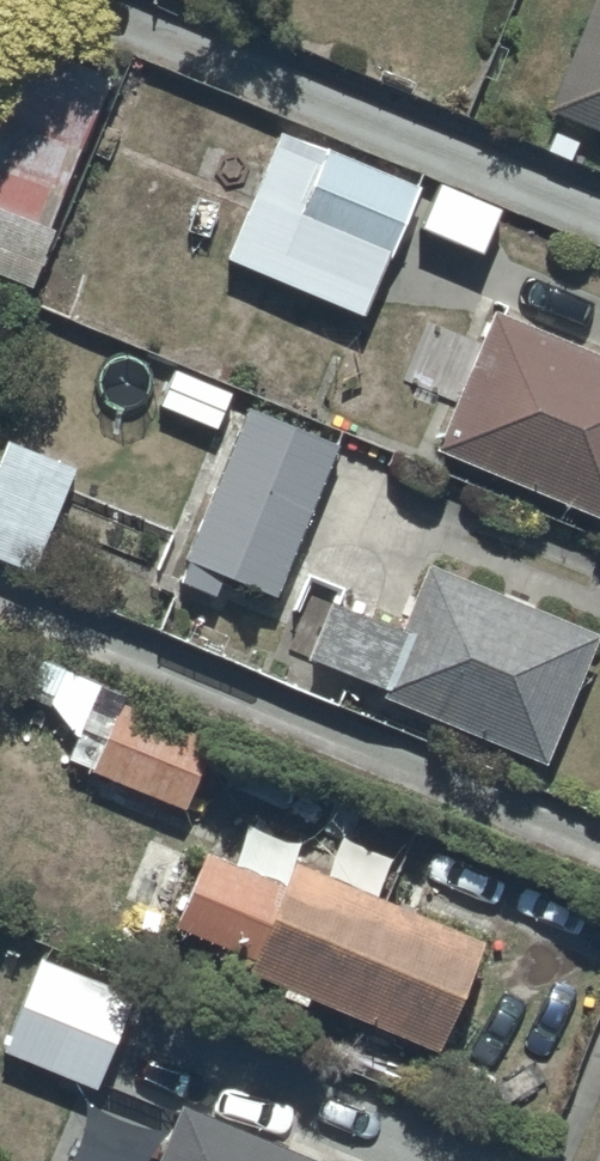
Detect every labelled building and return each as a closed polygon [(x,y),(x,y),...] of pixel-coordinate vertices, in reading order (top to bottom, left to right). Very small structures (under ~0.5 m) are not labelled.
[(551,105),(562,109),(547,146),(574,156),(587,123),(599,128),(599,0),(594,0),(551,105)] [(0,87),(0,263),(30,276),(102,105),(9,66),(0,87)] [(417,180),(279,124),(228,249),(363,307),(417,180)] [(496,302),(437,439),(599,508),(599,346),(496,302)] [(250,398),(187,548),(191,550),(179,578),(214,593),(226,563),(277,585),(340,436),(250,398)] [(0,453),(0,549),(35,563),(77,460),(9,432),(0,453)] [(430,554),(402,617),(332,588),(307,647),(386,680),(383,687),(546,756),(599,626),(599,625),(430,554)] [(124,694),(91,760),(185,804),(216,737),(124,694)] [(484,932),(292,851),(283,877),(207,845),(176,918),(253,951),(249,961),(438,1041),(484,932)] [(136,988),(40,949),(3,1043),(98,1081),(136,988)] [(182,1095),(154,1160),(342,1160),(182,1095)]
